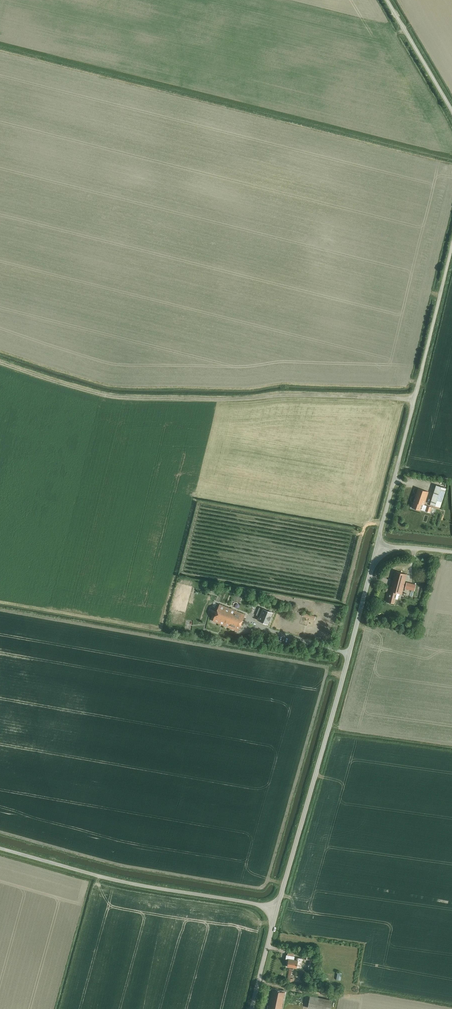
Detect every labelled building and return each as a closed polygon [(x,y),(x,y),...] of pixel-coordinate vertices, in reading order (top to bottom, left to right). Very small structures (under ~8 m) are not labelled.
[(430,504),(440,507),(446,488),(436,485),(430,504)] [(422,504),(424,505),(428,491),(418,488),(412,507),(420,510),(422,504)] [(397,592),(401,594),(407,574),(396,571),(387,601),(394,603),(397,593),(397,592)] [(406,582),(405,588),(414,590),(416,585),(406,582)] [(212,621),(238,631),(244,615),(219,605),(212,621)] [(258,620),(267,624),(272,613),(264,609),(259,607),(257,610),(262,612),(258,620)] [(298,958),(298,960),(294,960),(294,956),(286,955),(286,958),(288,959),(287,966),(296,968),(297,964),(301,965),(302,958),(298,958)] [(285,992),(272,990),(268,1008),(281,1008),(285,992)] [(308,1008),(331,1008),(332,1001),(310,996),(307,1008),(308,1008)]
